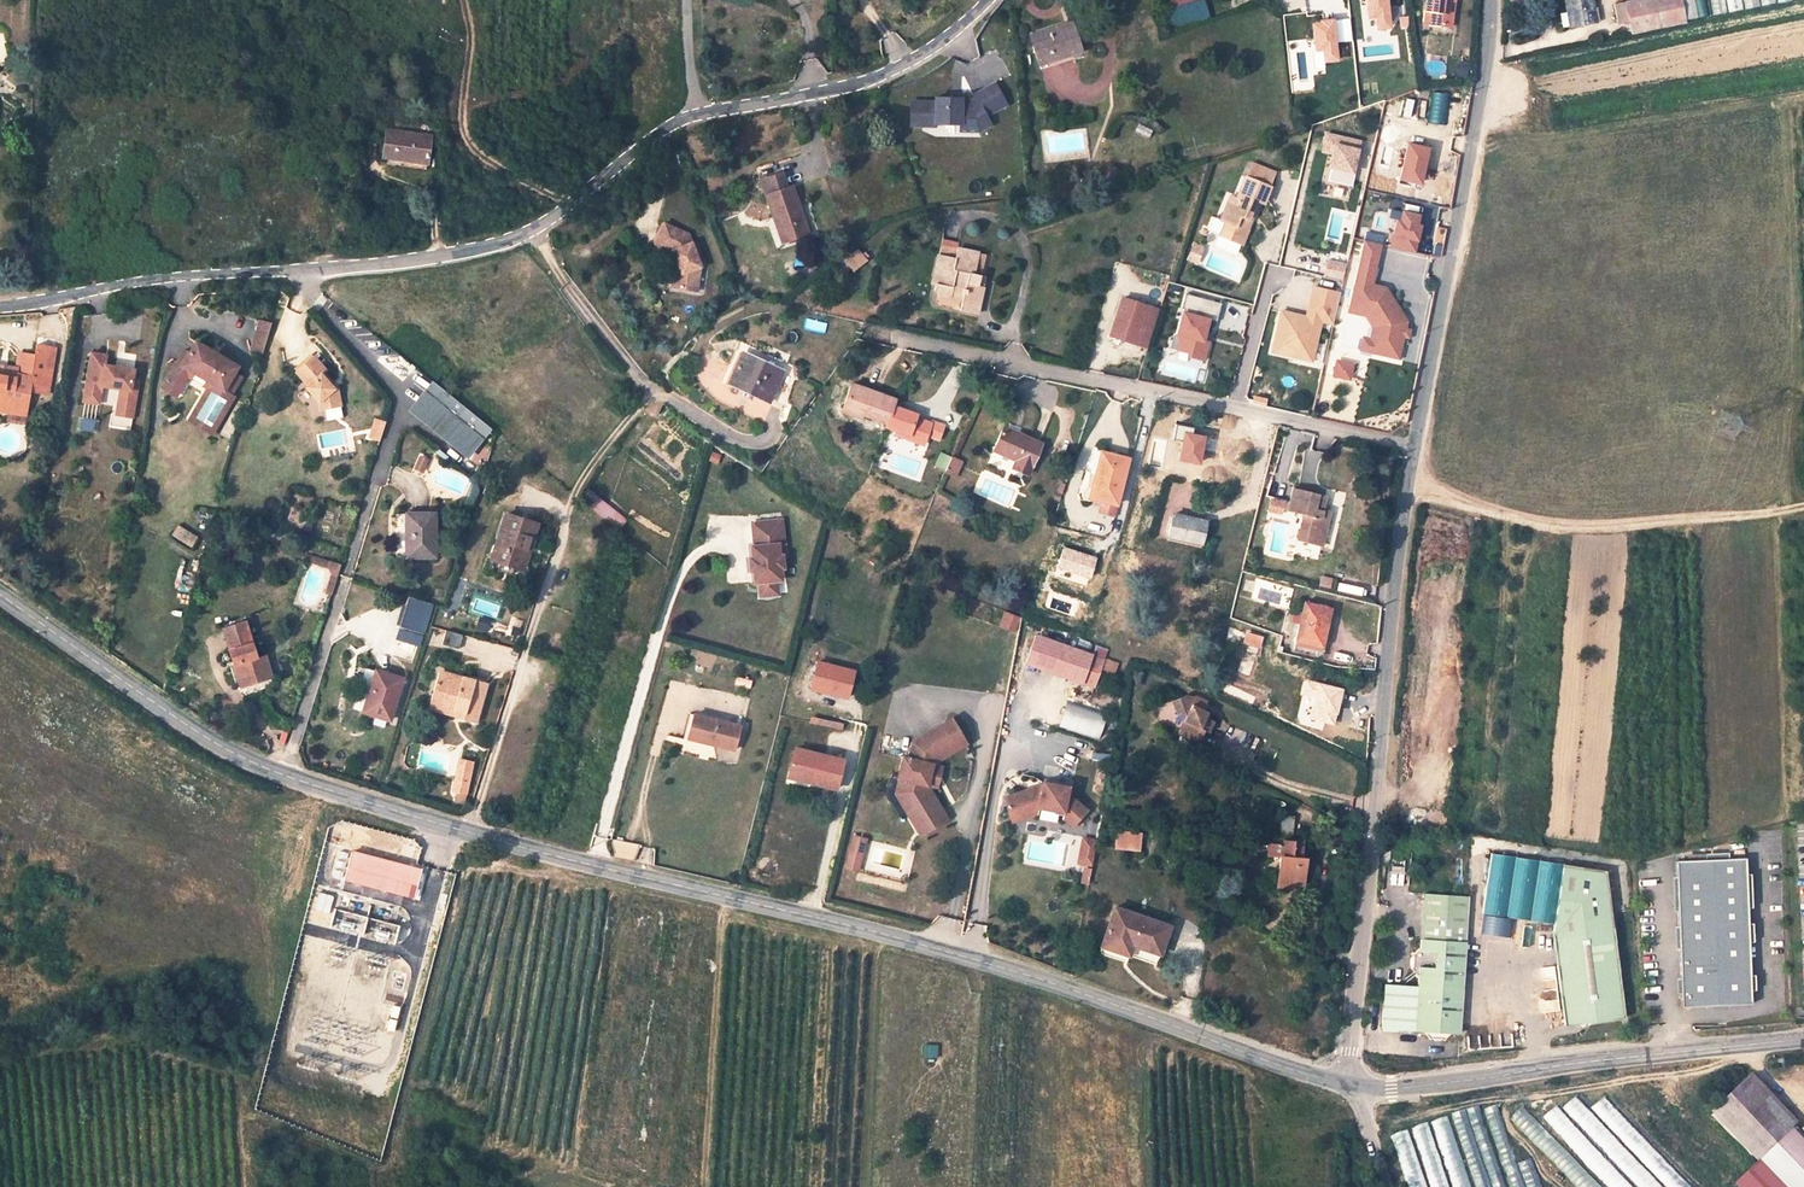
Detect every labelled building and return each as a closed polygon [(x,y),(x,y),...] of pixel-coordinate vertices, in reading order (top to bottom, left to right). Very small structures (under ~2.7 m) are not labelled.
[(1208,17),(1202,0),(1168,0),(1170,5),(1159,9),(1165,30),(1208,17)] [(1446,0),(1425,0),(1424,7),(1430,8),(1429,21),(1450,24),(1451,9),(1445,9),(1446,0)] [(1591,0),(1565,0),(1567,12),(1558,14),(1561,27),(1573,25),(1595,22),(1591,0)] [(1613,5),(1617,25),(1628,23),(1631,33),(1685,22),(1680,0),(1637,0),(1613,5)] [(1696,18),(1707,16),(1704,0),(1693,0),(1696,18)] [(1709,11),(1773,5),(1773,0),(1708,0),(1709,11)] [(1071,24),(1029,36),(1038,66),(1081,53),(1071,24)] [(936,107),(911,107),(911,131),(937,131),(937,128),(962,128),(969,128),(974,125),(981,135),(993,127),(988,118),(1007,106),(995,86),(974,98),(976,102),(971,105),(962,105),(962,102),(952,102),(936,102),(936,107)] [(969,128),(962,128),(962,135),(981,135),(974,125),(969,128)] [(427,163),(431,137),(387,131),(383,156),(389,157),(388,164),(400,166),(401,159),(427,163)] [(1328,155),(1322,180),(1349,186),(1359,139),(1322,131),(1317,152),(1328,155)] [(1385,151),(1379,173),(1398,178),(1404,155),(1385,151)] [(400,166),(426,170),(427,163),(401,159),(400,166)] [(1248,179),(1269,187),(1274,173),(1253,164),(1248,179)] [(1105,175),(1096,178),(1100,191),(1114,186),(1122,173),(1110,167),(1105,175)] [(781,174),(760,181),(774,219),(779,217),(788,241),(808,233),(791,187),(786,189),(781,174)] [(1114,186),(1124,184),(1128,178),(1122,174),(1114,186)] [(1233,198),(1228,211),(1229,212),(1225,223),(1220,221),(1216,220),(1213,222),(1210,229),(1212,232),(1243,244),(1249,230),(1253,220),(1249,218),(1251,213),(1255,214),(1257,207),(1254,206),(1255,201),(1259,202),(1264,204),(1271,188),(1269,187),(1248,179),(1246,179),(1238,200),(1234,198),(1233,198)] [(1225,223),(1229,212),(1228,211),(1233,198),(1229,196),(1224,210),(1220,221),(1225,223)] [(782,243),(788,241),(779,217),(774,219),(782,243)] [(1420,226),(1399,221),(1393,248),(1414,253),(1420,226)] [(678,277),(676,290),(696,293),(701,267),(696,257),(691,246),(686,235),(663,225),(655,245),(671,253),(679,250),(682,259),(673,263),(678,277)] [(1381,245),(1364,241),(1358,264),(1376,268),(1381,245)] [(695,244),(691,246),(696,257),(700,255),(695,244)] [(940,246),(938,256),(954,259),(956,250),(940,246)] [(840,260),(850,272),(865,259),(856,247),(840,260)] [(959,311),(977,315),(983,290),(978,289),(981,277),(973,276),(978,255),(956,250),(954,259),(938,256),(934,275),(937,276),(933,292),(937,293),(937,296),(950,299),(952,291),(963,294),(961,301),(959,311)] [(985,256),(978,255),(973,276),(981,277),(985,256)] [(1325,258),(1319,280),(1338,285),(1344,263),(1325,258)] [(673,277),(671,289),(676,290),(678,277),(673,263),(668,265),(673,277)] [(1376,268),(1358,264),(1357,271),(1375,274),(1376,268)] [(1375,274),(1357,271),(1355,280),(1372,284),(1375,274)] [(1372,284),(1355,280),(1348,308),(1368,313),(1376,327),(1370,353),(1399,360),(1404,338),(1406,328),(1408,322),(1386,287),(1372,284)] [(1318,322),(1330,325),(1337,290),(1308,285),(1303,313),(1275,308),(1267,354),(1311,362),(1318,322)] [(950,299),(961,301),(963,294),(952,291),(950,299)] [(1180,310),(1176,309),(1167,351),(1203,359),(1208,340),(1207,339),(1216,301),(1184,294),(1180,310)] [(1135,344),(1147,306),(1121,298),(1109,335),(1135,344)] [(1146,347),(1158,310),(1147,306),(1135,344),(1146,347)] [(1368,313),(1348,308),(1347,313),(1365,317),(1371,328),(1369,339),(1362,337),(1358,351),(1370,353),(1376,327),(1368,313)] [(269,328),(259,325),(251,354),(260,357),(269,328)] [(269,328),(260,357),(263,357),(271,329),(269,328)] [(184,354),(169,379),(183,387),(188,379),(204,389),(206,383),(218,390),(219,392),(222,394),(224,393),(231,397),(241,380),(234,376),(238,369),(218,358),(216,361),(210,357),(211,354),(196,345),(189,356),(184,354)] [(0,375),(0,413),(24,417),(26,405),(20,404),(22,392),(28,393),(29,386),(47,390),(54,350),(35,347),(33,358),(18,355),(15,371),(5,369),(4,376),(0,375)] [(213,352),(211,354),(210,357),(216,361),(218,358),(219,356),(213,352)] [(105,358),(89,355),(83,392),(99,394),(100,388),(118,391),(129,393),(131,381),(132,372),(103,367),(105,358)] [(794,379),(741,356),(730,383),(784,409),(794,379)] [(326,373),(314,359),(296,374),(308,388),(306,390),(313,398),(317,394),(323,401),(325,412),(341,408),(337,391),(334,391),(329,385),(331,383),(324,377),(323,375),(326,373)] [(1330,377),(1350,379),(1351,361),(1331,359),(1330,377)] [(169,379),(163,389),(177,397),(183,387),(169,379)] [(136,382),(131,381),(129,393),(118,391),(115,417),(131,419),(136,382)] [(190,422),(213,436),(235,399),(231,397),(224,393),(222,394),(219,392),(218,390),(206,383),(204,389),(208,391),(190,422)] [(894,399),(850,383),(843,405),(861,411),(860,414),(870,417),(886,423),(891,406),(894,399)] [(433,384),(425,393),(483,439),(490,430),(433,384)] [(47,390),(29,386),(28,393),(46,395),(47,390)] [(97,406),(99,394),(83,392),(81,404),(97,406)] [(483,439),(425,393),(410,412),(467,459),(483,439)] [(319,404),(321,412),(325,412),(323,401),(317,394),(313,398),(319,404)] [(841,411),(869,421),(870,417),(860,414),(861,411),(843,405),(841,411)] [(895,431),(907,435),(906,438),(922,444),(925,435),(938,439),(942,426),(929,422),(929,424),(914,418),(915,414),(891,406),(886,423),(884,427),(895,431)] [(94,423),(96,410),(80,408),(78,420),(94,423)] [(1252,420),(1249,434),(1262,437),(1265,423),(1252,420)] [(386,426),(376,423),(370,440),(380,443),(386,426)] [(1041,445),(1003,428),(992,452),(1015,462),(1012,469),(1027,476),(1041,445)] [(449,458),(438,449),(435,453),(446,462),(449,458)] [(1101,452),(1094,476),(1090,475),(1087,488),(1091,489),(1091,491),(1104,494),(1102,502),(1115,506),(1128,459),(1113,456),(1101,453),(1101,452)] [(953,476),(958,465),(949,461),(944,472),(953,476)] [(1088,501),(1089,499),(1091,491),(1091,489),(1087,488),(1084,490),(1082,494),(1082,496),(1084,500),(1088,501)] [(604,508),(607,504),(587,489),(579,501),(598,515),(604,508)] [(1325,496),(1292,489),(1286,512),(1304,516),(1297,543),(1320,547),(1324,532),(1317,531),(1322,508),(1325,496)] [(1089,499),(1102,502),(1104,494),(1091,491),(1089,499)] [(1269,501),(1268,505),(1274,507),(1274,508),(1281,509),(1283,504),(1269,501)] [(1274,507),(1268,505),(1267,511),(1280,514),(1281,509),(1274,508),(1274,507)] [(617,531),(623,523),(604,508),(598,515),(617,531)] [(1330,509),(1322,508),(1317,531),(1324,532),(1330,509)] [(434,515),(407,515),(407,559),(434,558),(434,515)] [(533,524),(505,515),(491,560),(521,570),(527,553),(524,552),(533,524)] [(1205,523),(1172,517),(1168,537),(1201,544),(1205,523)] [(781,521),(752,524),(754,547),(751,548),(752,560),(753,572),(755,584),(759,583),(777,581),(781,581),(780,570),(783,569),(782,558),(782,557),(779,557),(778,546),(784,545),(781,521)] [(189,547),(196,536),(175,524),(168,535),(189,547)] [(342,566),(310,555),(308,562),(329,569),(332,574),(339,576),(342,566)] [(332,574),(326,594),(333,595),(339,576),(332,574)] [(777,581),(759,583),(760,598),(778,596),(777,581)] [(407,598),(399,627),(423,636),(432,605),(407,598)] [(1329,610),(1303,604),(1295,640),(1320,646),(1329,610)] [(1016,632),(1020,616),(1001,611),(997,627),(1016,632)] [(256,659),(244,623),(226,629),(233,651),(228,652),(240,688),(263,680),(256,659)] [(221,630),(228,652),(233,651),(226,629),(221,630)] [(444,630),(441,644),(458,647),(460,633),(444,630)] [(1262,639),(1247,633),(1242,644),(1258,650),(1262,639)] [(1092,655),(1038,636),(1028,665),(1093,688),(1105,653),(1094,649),(1092,655)] [(256,659),(263,680),(272,677),(265,656),(256,659)] [(1106,657),(1101,669),(1113,674),(1118,663),(1106,657)] [(851,669),(810,658),(803,687),(843,698),(851,669)] [(401,679),(375,672),(363,713),(389,721),(401,679)] [(475,724),(487,684),(462,677),(461,679),(439,672),(430,701),(453,708),(452,710),(455,711),(453,717),(475,724)] [(1206,703),(1195,697),(1191,704),(1188,703),(1186,696),(1172,701),(1177,715),(1170,730),(1197,743),(1202,733),(1207,736),(1213,724),(1205,721),(1209,714),(1202,711),(1206,703)] [(1096,740),(1105,714),(1065,700),(1056,726),(1096,740)] [(427,709),(453,717),(455,711),(452,710),(453,708),(430,701),(427,709)] [(682,735),(693,738),(695,728),(690,726),(693,713),(688,712),(682,735)] [(693,738),(733,749),(739,725),(693,713),(690,726),(695,728),(693,738)] [(932,765),(964,741),(951,720),(935,730),(913,744),(909,759),(902,757),(897,779),(899,779),(906,781),(904,789),(915,807),(906,812),(917,830),(943,814),(926,786),(932,765)] [(1202,745),(1207,736),(1202,733),(1197,743),(1202,745)] [(843,760),(795,748),(790,771),(813,777),(812,782),(836,789),(843,760)] [(941,767),(932,765),(926,786),(936,789),(941,767)] [(468,783),(471,769),(457,766),(454,781),(468,783)] [(788,776),(812,782),(813,777),(790,771),(788,776)] [(906,781),(899,779),(895,794),(906,812),(915,807),(904,789),(906,781)] [(468,783),(454,781),(452,792),(457,793),(466,795),(468,783)] [(1068,788),(1043,783),(1042,785),(1041,792),(1031,789),(1003,799),(1008,812),(1008,811),(1016,816),(1037,808),(1038,808),(1062,812),(1063,812),(1072,820),(1077,821),(1077,822),(1086,811),(1071,798),(1067,797),(1068,788)] [(1008,811),(1008,812),(1011,822),(1037,813),(1038,808),(1037,808),(1016,816),(1008,811)] [(1072,827),(1077,822),(1077,821),(1072,820),(1063,812),(1062,812),(1061,817),(1072,827)] [(943,814),(917,830),(920,836),(947,820),(943,814)] [(1268,843),(1273,844),(1282,844),(1283,839),(1293,840),(1294,817),(1269,816),(1267,843),(1268,843)] [(1141,836),(1117,834),(1115,848),(1139,851),(1141,836)] [(357,845),(379,848),(380,838),(358,835),(357,845)] [(853,836),(845,867),(858,870),(865,840),(853,836)] [(1097,839),(1082,836),(1077,863),(1092,866),(1097,839)] [(1301,859),(1302,841),(1293,840),(1283,839),(1282,844),(1273,844),(1273,857),(1279,858),(1277,887),(1292,888),(1292,885),(1303,885),(1305,860),(1301,859)] [(462,846),(458,857),(465,860),(470,848),(462,846)] [(1383,849),(1381,862),(1389,862),(1391,850),(1391,848),(1383,848),(1383,849)] [(419,872),(349,853),(342,879),(412,898),(419,872)] [(1553,925),(1564,865),(1490,855),(1481,911),(1553,925)] [(1746,858),(1676,861),(1682,1007),(1752,1004),(1746,858)] [(1564,865),(1553,925),(1553,927),(1613,922),(1605,871),(1564,865)] [(1078,883),(1087,884),(1088,867),(1080,866),(1078,883)] [(1424,917),(1422,936),(1422,937),(1467,940),(1468,933),(1468,925),(1470,896),(1470,894),(1425,891),(1425,892),(1424,917)] [(1169,927),(1114,907),(1100,947),(1120,954),(1123,943),(1132,946),(1159,956),(1169,927)] [(1586,1022),(1625,1018),(1613,922),(1553,927),(1551,935),(1564,1025),(1578,1023),(1586,1022)] [(1464,986),(1467,940),(1422,937),(1422,944),(1413,953),(1411,968),(1419,976),(1419,983),(1464,986)] [(1129,957),(1132,946),(1123,943),(1120,954),(1129,957)] [(1461,1031),(1464,986),(1419,983),(1386,981),(1383,1026),(1425,1029),(1432,1039),(1445,1040),(1453,1031),(1461,1031)] [(1758,1164),(1791,1131),(1744,1083),(1711,1116),(1758,1164)] [(1791,1131),(1758,1164),(1781,1186),(1803,1186),(1803,1144),(1791,1131)] [(1758,1164),(1735,1186),(1781,1186),(1758,1164)]
